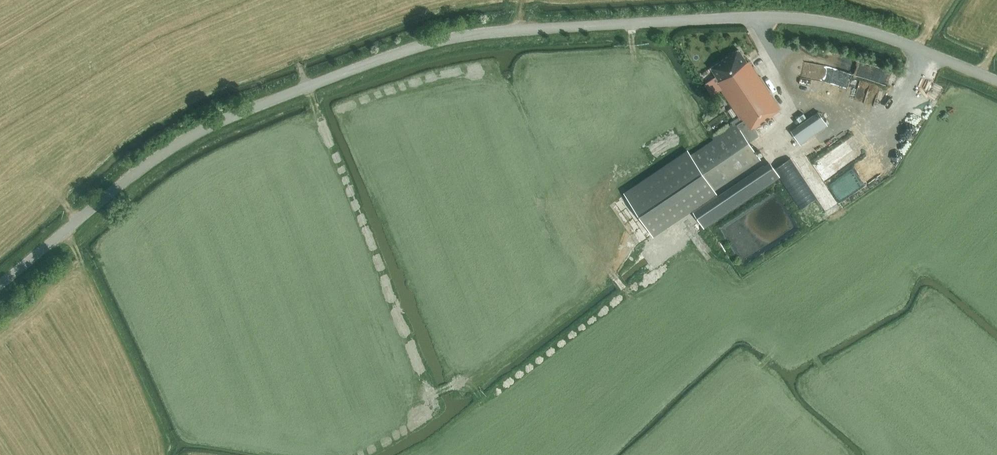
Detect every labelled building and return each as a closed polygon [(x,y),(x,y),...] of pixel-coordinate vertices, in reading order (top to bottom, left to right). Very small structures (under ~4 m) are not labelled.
[(811,47),(807,58),(842,68),(846,57),(811,47)] [(689,151),(625,195),(651,234),(690,208),(702,227),(777,178),(767,163),(718,195),(715,190),(760,159),(749,142),(757,136),(753,129),(765,121),(773,116),(772,114),(780,109),(749,61),(747,62),(738,49),(710,68),(719,81),(716,83),(739,117),(730,122),(732,124),(713,137),(712,137),(713,139),(691,154),(689,151)] [(839,76),(838,85),(850,86),(852,72),(845,71),(844,77),(839,76)] [(818,111),(790,131),(800,144),(828,125),(818,111)] [(816,151),(830,144),(825,134),(811,142),(816,151)] [(828,176),(843,167),(833,150),(818,159),(828,176)] [(790,158),(773,169),(800,209),(816,198),(790,158)] [(846,173),(832,184),(841,197),(855,186),(846,173)] [(826,211),(840,205),(834,193),(821,199),(826,211)]
